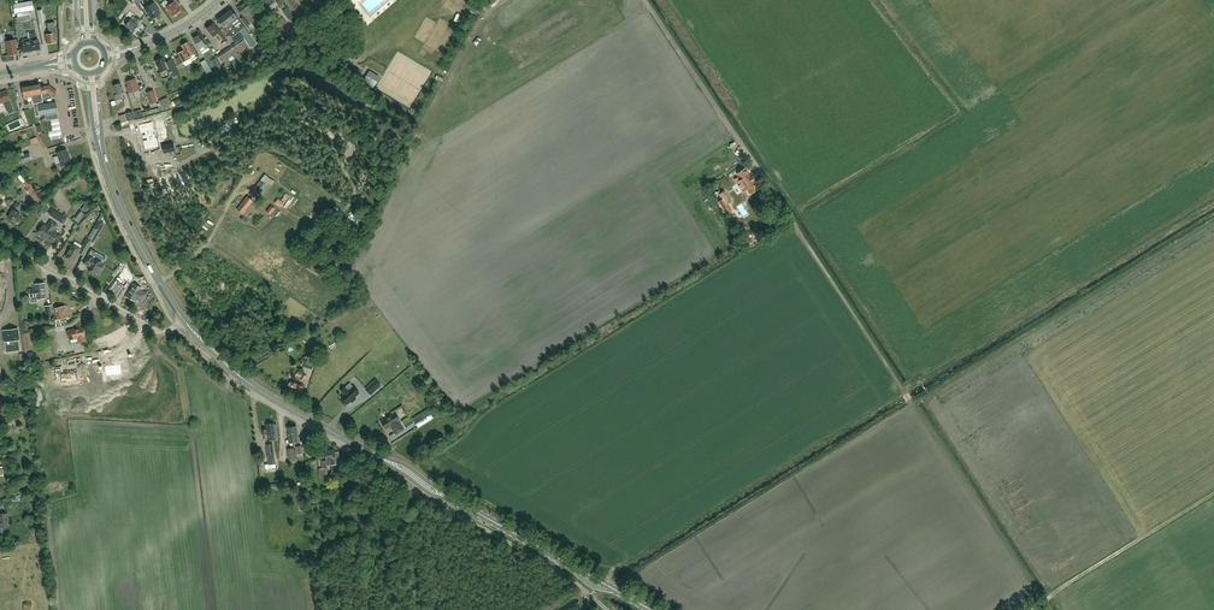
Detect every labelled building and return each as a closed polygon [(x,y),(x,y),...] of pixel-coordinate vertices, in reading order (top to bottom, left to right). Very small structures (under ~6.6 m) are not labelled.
[(180,11),(177,5),(174,0),(170,0),(167,2),(166,0),(163,2),(163,3),(163,5),(164,6),(165,7),(167,7),(167,8),(168,11),(169,10),(173,16),(174,15),(175,16),(176,15),(176,14),(180,11)] [(243,16),(253,8),(247,0),(237,8),(243,16)] [(307,18),(293,0),(285,0),(284,0),(301,23),(307,18)] [(153,19),(160,13),(153,3),(146,9),(153,19)] [(288,7),(283,11),(290,21),(295,17),(288,7)] [(231,37),(245,27),(237,17),(231,10),(218,20),(224,28),(231,37)] [(25,16),(31,51),(39,49),(38,39),(36,39),(33,21),(31,22),(30,15),(25,16)] [(31,51),(25,16),(15,18),(16,24),(15,24),(17,32),(16,32),(15,33),(16,37),(16,38),(18,37),(19,43),(21,43),(23,52),(31,51)] [(133,16),(130,20),(126,26),(134,32),(138,25),(141,20),(137,18),(136,18),(133,16)] [(250,24),(244,16),(241,19),(247,26),(250,24)] [(278,21),(283,26),(287,23),(283,18),(278,21)] [(224,40),(226,38),(217,27),(216,28),(213,24),(207,29),(213,37),(218,33),(224,40)] [(47,44),(52,43),(55,43),(54,38),(55,38),(55,33),(53,34),(53,29),(48,30),(49,34),(46,35),(47,44)] [(10,56),(13,55),(12,54),(17,54),(14,40),(6,41),(3,33),(1,34),(0,34),(0,43),(2,50),(7,49),(8,55),(10,55),(10,56)] [(194,38),(193,39),(201,51),(204,49),(205,50),(209,48),(206,44),(205,45),(199,35),(198,36),(198,35),(197,35),(194,37),(194,38)] [(233,56),(248,45),(243,38),(232,45),(232,46),(227,50),(227,49),(217,56),(222,63),(224,65),(234,58),(233,56)] [(189,57),(195,54),(193,50),(188,42),(181,46),(184,50),(178,54),(180,57),(176,59),(179,65),(190,59),(189,57)] [(166,62),(164,57),(163,58),(162,57),(159,58),(158,60),(156,61),(161,72),(165,70),(168,71),(169,73),(175,70),(170,60),(166,62)] [(208,59),(202,63),(208,72),(213,69),(208,59)] [(366,76),(363,82),(373,88),(377,82),(366,76)] [(129,93),(139,90),(135,79),(127,81),(128,86),(127,87),(129,93)] [(117,101),(122,99),(121,94),(124,93),(121,83),(120,84),(119,83),(116,84),(116,85),(114,86),(117,95),(115,96),(116,100),(117,101)] [(53,97),(57,91),(49,86),(45,86),(45,87),(41,88),(40,84),(22,87),(24,98),(32,97),(33,104),(43,102),(42,98),(52,96),(53,97)] [(14,112),(13,109),(14,109),(10,100),(11,99),(7,90),(1,92),(2,93),(0,94),(0,103),(3,102),(7,111),(8,111),(9,114),(14,112)] [(156,102),(153,91),(147,92),(151,104),(156,102)] [(58,113),(56,102),(38,105),(40,116),(58,113)] [(141,110),(134,112),(136,119),(153,113),(152,110),(142,113),(141,110)] [(128,121),(135,119),(133,112),(126,114),(128,121)] [(47,121),(50,137),(62,135),(59,119),(47,121)] [(11,130),(20,128),(19,122),(9,124),(11,130)] [(152,122),(139,125),(141,133),(145,132),(145,134),(145,135),(143,135),(144,138),(146,138),(147,138),(147,140),(143,141),(145,149),(158,146),(156,138),(155,138),(154,134),(153,135),(153,131),(154,130),(152,122)] [(178,124),(173,125),(178,142),(182,141),(178,124)] [(173,143),(170,144),(163,145),(164,153),(175,151),(173,143)] [(63,162),(70,160),(69,156),(66,149),(57,152),(62,166),(64,165),(63,162)] [(748,177),(750,176),(745,168),(737,174),(739,177),(735,180),(737,183),(742,192),(747,189),(750,194),(758,189),(752,179),(750,180),(748,177)] [(255,187),(261,192),(264,195),(272,185),(270,185),(271,184),(269,183),(267,185),(260,180),(255,187)] [(38,204),(42,200),(28,181),(24,184),(27,188),(25,190),(28,194),(29,193),(38,204)] [(724,190),(718,193),(725,203),(730,200),(724,190)] [(242,214),(253,201),(247,196),(237,210),(242,214)] [(276,204),(283,207),(286,202),(279,199),(276,204)] [(17,212),(20,206),(16,203),(11,213),(8,218),(10,219),(10,220),(10,221),(13,222),(14,222),(15,222),(20,213),(17,212)] [(275,209),(271,206),(266,212),(270,215),(275,209)] [(67,219),(63,216),(55,211),(52,209),(49,214),(52,216),(60,221),(64,224),(67,219)] [(38,233),(44,238),(47,240),(46,240),(52,244),(59,234),(53,230),(54,228),(55,229),(57,225),(54,223),(50,221),(47,226),(44,224),(38,233)] [(99,221),(95,229),(99,231),(104,224),(99,221)] [(341,238),(346,233),(343,232),(344,231),(339,227),(334,232),(341,238)] [(310,241),(319,248),(324,241),(314,235),(310,241)] [(87,239),(82,247),(87,250),(92,242),(87,239)] [(79,253),(84,256),(87,250),(82,247),(81,249),(72,245),(66,257),(74,261),(79,253)] [(94,273),(96,274),(97,271),(100,273),(102,270),(105,264),(103,263),(102,262),(91,256),(94,252),(91,250),(88,255),(83,263),(89,267),(88,269),(90,271),(90,272),(93,273),(94,273)] [(132,278),(128,270),(123,278),(130,282),(132,278)] [(44,285),(43,286),(42,283),(35,284),(36,289),(30,290),(30,297),(37,297),(37,299),(46,298),(44,285)] [(135,301),(142,289),(133,284),(126,296),(135,301)] [(55,308),(57,320),(56,320),(56,326),(61,325),(61,322),(67,321),(64,306),(55,308)] [(79,342),(86,341),(85,336),(83,327),(68,331),(69,340),(78,338),(79,342)] [(4,331),(6,346),(14,345),(14,348),(18,347),(16,329),(4,331)] [(301,365),(305,367),(312,370),(315,364),(304,359),(301,365)] [(118,365),(106,367),(107,375),(119,374),(118,365)] [(61,368),(55,369),(55,371),(56,380),(61,380),(62,383),(78,381),(77,372),(61,373),(61,368)] [(296,376),(300,378),(304,380),(307,376),(303,373),(303,374),(298,372),(296,376)] [(40,383),(45,388),(51,381),(46,376),(40,383)] [(371,395),(376,390),(380,385),(375,380),(371,384),(366,389),(371,395)] [(300,395),(305,386),(303,385),(302,386),(297,383),(297,384),(293,382),(291,387),(294,389),(293,391),(300,395)] [(915,390),(919,396),(927,390),(924,384),(915,390)] [(349,391),(345,387),(341,391),(344,395),(341,398),(347,405),(350,402),(350,401),(351,401),(355,397),(359,393),(353,387),(349,391)] [(404,429),(398,421),(400,420),(395,413),(381,422),(386,429),(391,426),(396,434),(404,429)] [(418,428),(425,423),(422,418),(415,423),(418,428)] [(266,424),(268,437),(279,435),(278,430),(277,428),(277,424),(274,424),(274,423),(266,424)] [(274,454),(273,444),(266,445),(267,455),(268,454),(274,454)] [(288,459),(295,458),(294,448),(287,449),(288,459)] [(339,452),(335,452),(335,449),(330,450),(331,464),(340,464),(339,458),(339,459),(338,457),(339,457),(339,452)] [(331,464),(330,450),(325,450),(326,460),(321,461),(322,468),(323,468),(324,478),(330,477),(329,467),(327,467),(327,465),(331,464)] [(297,493),(298,495),(299,508),(307,507),(305,492),(297,493)] [(1,527),(2,531),(9,530),(8,526),(9,526),(8,513),(0,514),(0,517),(1,527)]
